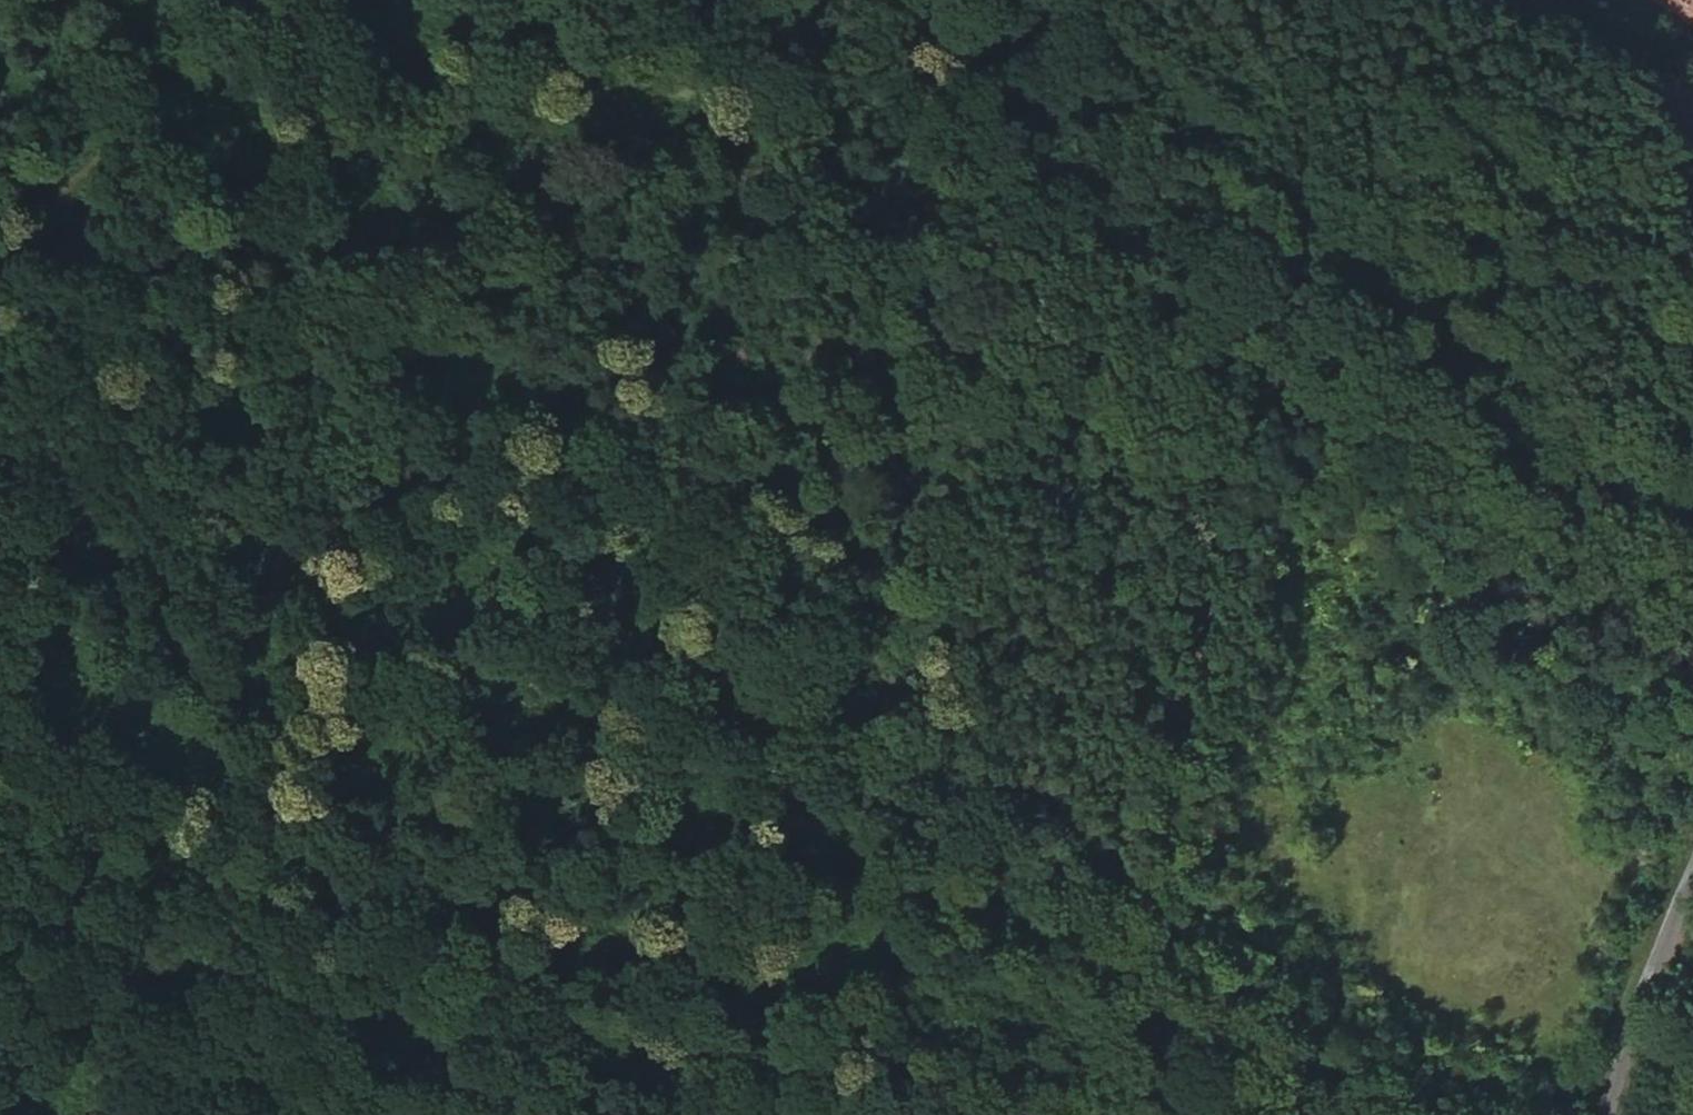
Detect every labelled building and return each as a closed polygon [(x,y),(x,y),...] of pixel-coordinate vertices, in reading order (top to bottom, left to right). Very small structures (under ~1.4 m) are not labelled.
[(1680,2),(1692,8),(1692,0),(1676,0),(1680,2)] [(1673,14),(1692,23),(1692,8),(1680,2),(1673,14)]
